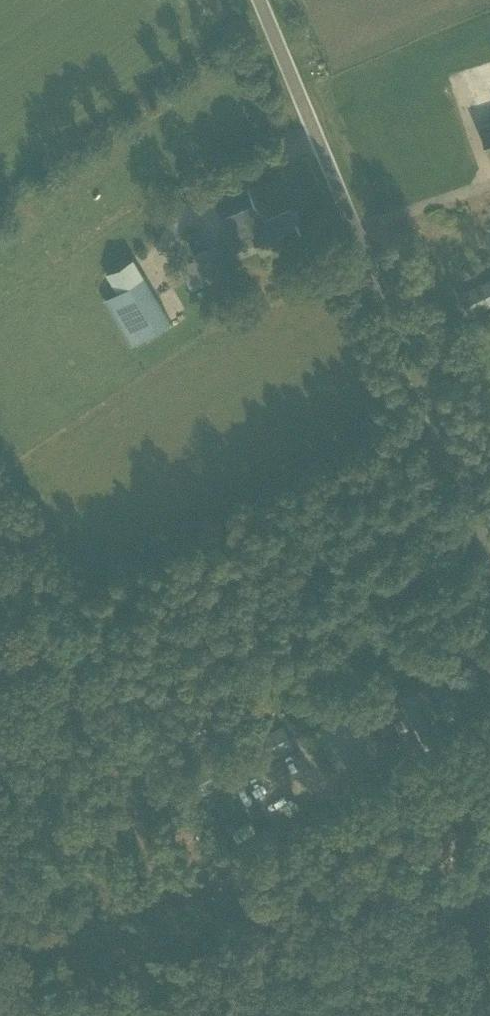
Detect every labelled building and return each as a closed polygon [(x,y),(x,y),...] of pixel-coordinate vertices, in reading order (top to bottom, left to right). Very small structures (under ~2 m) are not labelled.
[(489,151),(489,123),(481,126),(489,151)] [(180,262),(192,290),(221,277),(208,247),(193,254),(194,256),(180,262)] [(104,300),(131,345),(173,320),(135,257),(106,275),(116,292),(104,300)] [(468,316),(489,306),(489,280),(459,294),(468,316)] [(190,688),(170,698),(174,706),(194,695),(190,688)] [(232,756),(243,774),(294,745),(284,727),(232,756)]
